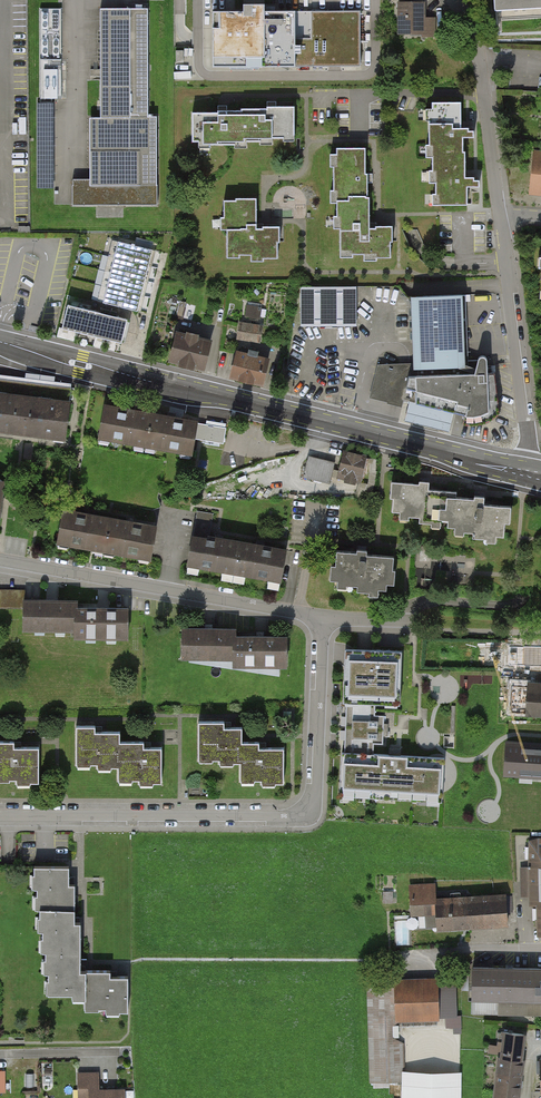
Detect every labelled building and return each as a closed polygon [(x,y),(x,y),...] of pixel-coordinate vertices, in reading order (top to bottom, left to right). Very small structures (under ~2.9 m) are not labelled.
[(495,10),(498,10),(540,8),(540,0),(495,0),(495,10)] [(426,2),(397,2),(397,35),(422,35),(422,37),(437,37),(436,17),(426,17),(426,2)] [(243,11),(212,11),(212,40),(212,67),(360,66),(360,10),(264,11),(264,4),(243,4),(243,11)] [(88,178),(72,178),(72,205),(112,205),(158,204),(158,116),(148,116),(147,8),(98,8),(99,118),(88,118),(88,178)] [(61,9),(40,9),(39,99),(61,100),(61,9)] [(465,151),(463,151),(463,137),(474,137),(474,130),(469,130),(469,127),(466,127),(461,127),(461,101),(432,102),(432,120),(429,120),(429,145),(433,145),(433,171),(435,171),(436,194),(439,194),(439,204),(467,204),(467,186),(479,186),(479,180),(474,180),(474,177),(469,177),(465,177),(465,151)] [(238,142),(246,142),(257,142),(257,146),(271,146),(272,138),(281,138),(281,144),(294,144),(294,105),(273,105),(266,105),(265,108),(238,108),(238,111),(238,142)] [(223,111),(190,111),(189,141),(195,141),(195,150),(210,150),(210,144),(232,144),(232,149),(246,149),(246,142),(238,142),(238,111),(223,111)] [(365,148),(335,148),(335,154),(328,154),(328,167),(332,167),(332,190),(328,190),(328,204),(335,204),(335,201),(347,201),(347,195),(362,195),(362,197),(368,197),(368,173),(365,174),(365,148)] [(533,150),(529,195),(540,197),(540,151),(533,150)] [(335,201),(335,204),(335,215),(332,216),(332,229),(339,229),(339,260),(354,259),(354,254),(364,254),(364,263),(378,262),(378,258),(391,258),(391,226),(369,226),(368,197),(362,197),(362,195),(347,195),(347,201),(335,201)] [(219,231),(226,231),(226,261),(239,261),(239,257),(250,257),(250,264),(263,264),(263,259),(277,259),(277,244),(280,244),(280,229),(261,229),(261,232),(255,232),(255,200),(236,200),(236,202),(223,202),(223,218),(219,218),(219,231)] [(131,244),(118,241),(103,302),(137,310),(138,305),(142,290),(146,275),(150,260),(152,249),(134,245),(134,244),(132,243),(131,244)] [(357,287),(300,287),(300,327),(357,327),(357,287)] [(461,294),(409,296),(412,365),(412,371),(465,369),(464,361),(461,294)] [(260,320),(263,304),(248,301),(245,317),(260,320)] [(121,342),(127,318),(67,304),(62,328),(121,342)] [(262,325),(237,322),(234,341),(259,344),(262,325)] [(183,335),(173,332),(165,361),(184,366),(184,369),(203,374),(211,342),(197,339),(197,335),(184,332),(183,335)] [(234,350),(227,378),(261,386),(268,358),(257,356),(258,351),(247,348),(246,352),(234,350)] [(412,371),(412,365),(404,365),(377,365),(370,396),(369,399),(388,403),(387,405),(395,406),(402,408),(404,404),(404,400),(408,401),(405,411),(403,419),(402,422),(449,435),(449,431),(452,422),(454,413),(463,415),(464,415),(462,424),(472,425),(478,424),(487,422),(492,420),(500,412),(495,373),(487,372),(487,370),(487,358),(485,357),(483,356),(480,356),(478,358),(477,360),(464,361),(465,369),(412,371)] [(3,379),(70,387),(71,385),(0,376),(0,379),(3,379)] [(64,436),(70,387),(45,384),(3,379),(0,379),(0,429),(64,436)] [(103,404),(97,435),(192,451),(194,440),(223,445),(226,428),(197,423),(197,419),(181,416),(124,407),(103,404)] [(371,455),(343,450),(337,481),(364,486),(371,455)] [(333,464),(307,458),(302,478),(328,485),(333,464)] [(419,484),(392,482),(391,499),(394,499),(393,512),(409,513),(409,517),(420,518),(419,523),(431,524),(432,520),(449,521),(448,527),(465,528),(464,532),(474,532),(474,538),(486,539),(487,535),(503,536),(504,523),(509,523),(510,508),(484,506),(484,497),(481,497),(474,496),(474,500),(456,498),(456,493),(428,491),(429,483),(425,482),(419,482),(419,484)] [(88,515),(61,511),(56,541),(150,556),(155,526),(132,522),(88,515)] [(218,539),(190,535),(186,563),(282,579),(286,550),(260,546),(218,539)] [(356,553),(336,552),(335,567),(330,566),(329,580),(346,581),(346,585),(357,586),(356,591),(369,592),(370,589),(386,590),(386,583),(394,584),(395,571),(392,570),(393,557),(366,556),(366,550),(362,550),(356,550),(356,553)] [(22,608),(22,601),(22,590),(0,590),(0,608),(22,608)] [(48,601),(22,601),(22,608),(22,629),(75,629),(75,637),(128,636),(128,608),(101,608),(77,608),(77,601),(48,601)] [(209,630),(183,630),(183,657),(234,657),(234,665),(287,665),(287,637),(262,637),(234,637),(234,630),(209,630)] [(509,647),(509,665),(540,666),(540,647),(509,647)] [(364,651),(346,650),(345,654),(343,708),(346,708),(344,753),(341,753),(339,800),(442,805),(444,758),(399,756),(373,755),(373,746),(382,746),(383,734),(384,718),(375,717),(375,709),(400,710),(402,653),(364,651)] [(506,682),(504,715),(540,717),(540,684),(506,682)] [(198,722),(198,756),(213,756),(213,763),(241,763),(242,777),(254,777),(254,780),(275,780),(275,783),(283,783),(283,748),(263,748),(259,748),(259,743),(241,743),(241,728),(227,728),(224,728),(224,722),(198,722)] [(76,727),(76,761),(90,761),(90,767),(119,767),(119,777),(132,777),(132,779),(153,779),(153,782),(162,782),(162,748),(147,748),(142,748),(142,743),(119,743),(119,732),(100,732),(94,732),(94,727),(76,727)] [(9,776),(9,780),(30,779),(30,782),(39,782),(38,748),(18,748),(13,748),(13,742),(0,742),(0,776),(9,776)] [(506,743),(504,778),(540,780),(540,745),(506,743)] [(527,840),(527,869),(519,869),(520,898),(528,898),(528,908),(536,907),(536,937),(540,937),(540,840),(527,840)] [(43,951),(48,951),(48,994),(84,993),(84,1008),(120,1008),(120,1011),(126,1011),(126,977),(112,977),(108,977),(108,971),(80,972),(80,968),(80,923),(74,923),(74,918),(73,884),(67,884),(67,880),(67,868),(36,869),(37,909),(42,909),(43,951)] [(435,931),(506,928),(504,894),(434,897),(433,883),(407,885),(409,915),(434,914),(435,931)] [(473,967),(472,1013),(525,1014),(525,999),(540,999),(540,969),(473,967)] [(437,986),(368,987),(369,1038),(381,1038),(381,1012),(438,1011),(437,986)] [(522,1069),(525,1036),(500,1034),(496,1066),(522,1069)] [(522,1069),(496,1066),(493,1097),(519,1097),(522,1069)] [(126,1091),(98,1092),(98,1073),(77,1074),(77,1097),(126,1097),(126,1091)]
